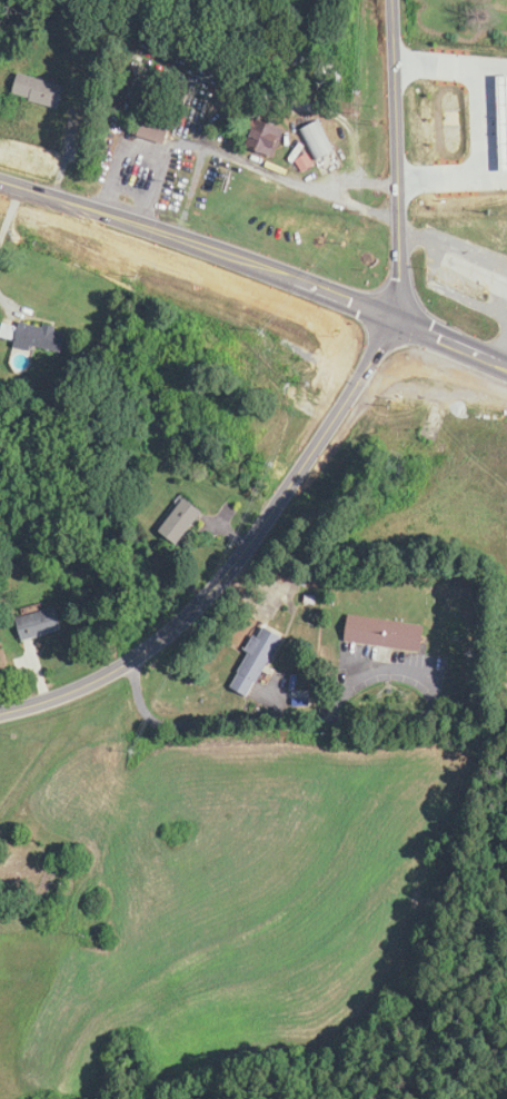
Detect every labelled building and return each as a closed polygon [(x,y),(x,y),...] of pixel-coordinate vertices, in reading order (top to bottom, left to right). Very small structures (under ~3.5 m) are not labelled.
[(66,109),(72,86),(23,74),(17,96),(66,109)] [(490,93),(443,93),(443,104),(490,104),(490,93)] [(147,140),(172,140),(172,102),(147,102),(147,140)] [(250,146),(279,157),(291,128),(262,116),(250,146)] [(338,153),(323,121),(304,130),(319,162),(338,153)] [(484,145),(445,144),(444,152),(484,154),(484,145)] [(64,357),(69,335),(0,318),(0,336),(18,341),(18,345),(64,357)] [(163,533),(182,545),(205,510),(186,498),(163,533)] [(18,618),(24,642),(65,630),(59,607),(18,618)] [(425,651),(428,625),(350,616),(347,643),(425,651)] [(251,698),(284,636),(264,625),(230,687),(251,698)]
